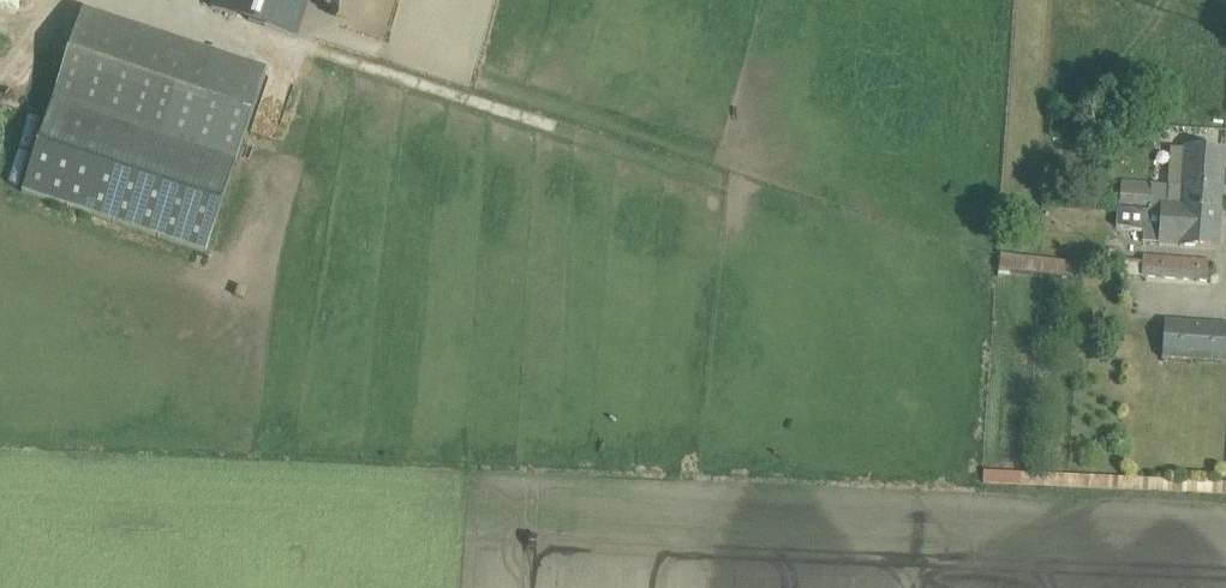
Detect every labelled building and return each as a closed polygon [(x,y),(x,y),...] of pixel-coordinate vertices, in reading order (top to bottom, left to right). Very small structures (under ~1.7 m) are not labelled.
[(212,8),(297,37),(298,36),(288,33),(299,0),(215,0),(212,8)] [(50,104),(52,104),(235,165),(265,75),(81,14),(50,104)] [(52,104),(23,192),(205,253),(235,165),(52,104)] [(1116,211),(1115,230),(1143,232),(1142,243),(1161,244),(1180,245),(1180,246),(1200,247),(1218,249),(1220,209),(1223,175),(1224,151),(1187,149),(1184,188),(1167,187),(1166,207),(1163,206),(1150,206),(1150,213),(1119,211),(1116,211)] [(1121,186),(1119,211),(1150,213),(1150,206),(1151,186),(1152,182),(1121,180),(1121,186)] [(1085,264),(1000,254),(998,270),(1083,280),(1085,264)] [(1123,262),(1122,276),(1210,283),(1212,261),(1143,255),(1142,264),(1123,262)] [(1164,320),(1162,359),(1225,363),(1225,324),(1164,320)]
